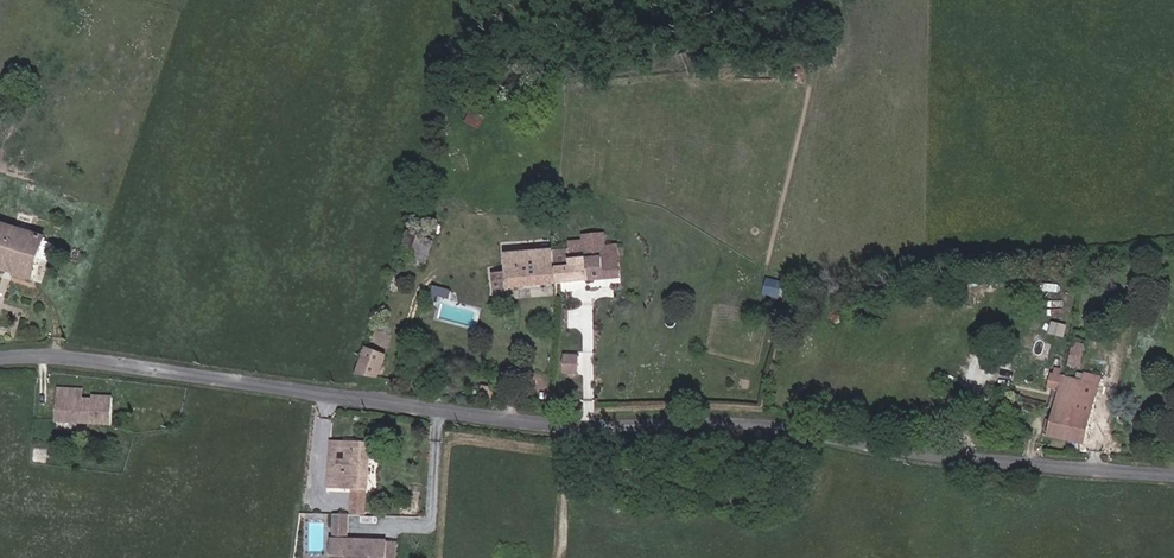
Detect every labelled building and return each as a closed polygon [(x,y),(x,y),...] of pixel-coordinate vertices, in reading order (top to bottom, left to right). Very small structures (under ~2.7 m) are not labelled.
[(46,239),(0,224),(0,268),(34,278),(40,259),(45,242),(46,239)] [(412,232),(406,248),(430,257),(436,240),(423,235),(423,236),(412,232)] [(620,263),(636,262),(634,244),(622,245),(619,245),(618,233),(600,234),(601,239),(586,240),(586,248),(570,250),(570,266),(556,267),(557,285),(622,279),(620,263)] [(48,261),(53,244),(45,242),(40,259),(48,261)] [(557,285),(556,267),(570,266),(570,250),(507,255),(508,274),(493,275),(495,290),(557,285)] [(637,277),(636,262),(620,263),(622,279),(637,277)] [(778,295),(781,285),(767,281),(764,292),(778,295)] [(1141,301),(1144,283),(1134,281),(1131,299),(1141,301)] [(449,300),(452,291),(434,287),(430,301),(436,303),(438,297),(449,300)] [(1063,337),(1065,326),(1054,323),(1051,334),(1063,337)] [(1081,368),(1087,346),(1073,343),(1068,365),(1081,368)] [(378,377),(385,356),(367,349),(358,374),(378,377)] [(580,356),(564,356),(564,374),(579,374),(580,356)] [(1085,445),(1099,386),(1097,385),(1083,382),(1060,376),(1062,370),(1055,369),(1050,389),(1062,391),(1051,437),(1085,445)] [(1097,385),(1099,377),(1085,373),(1083,382),(1097,385)] [(82,399),(83,390),(58,389),(57,398),(82,399)] [(111,426),(113,397),(94,396),(94,400),(82,399),(57,398),(56,423),(111,426)] [(368,490),(371,444),(331,442),(329,489),(353,490),(366,490),(368,490)] [(365,516),(366,490),(353,490),(352,515),(365,516)] [(348,541),(349,515),(334,515),(334,540),(348,541)] [(340,541),(340,557),(383,557),(384,542),(355,542),(340,541)] [(397,543),(387,543),(387,557),(397,557),(397,543)]
